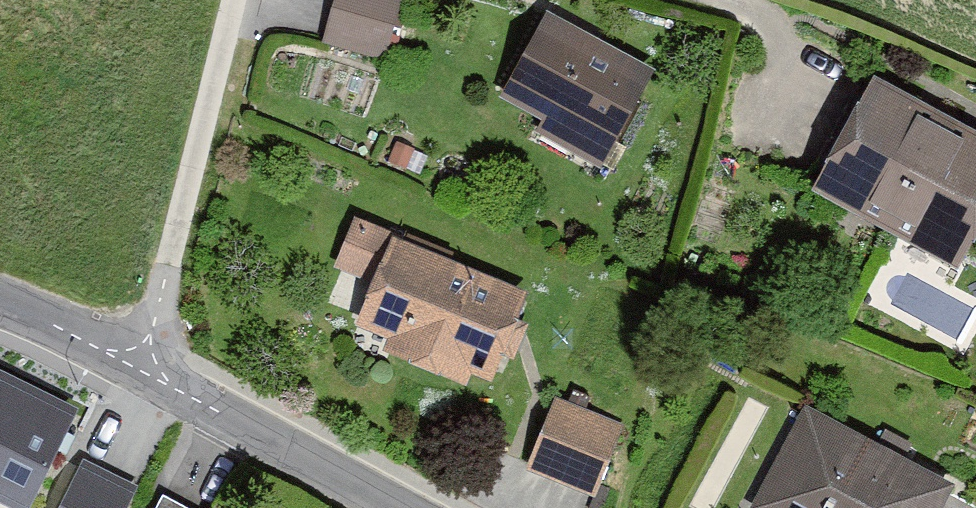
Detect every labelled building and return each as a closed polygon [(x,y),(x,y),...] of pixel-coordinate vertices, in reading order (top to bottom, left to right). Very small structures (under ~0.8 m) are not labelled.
[(400,0),(331,0),(321,43),(387,58),(400,0)] [(654,62),(541,4),(496,88),(544,113),(533,132),(600,166),(654,62)] [(811,189),(962,267),(975,239),(975,123),(905,87),(872,70),(811,189)] [(527,286),(354,215),(334,264),(370,279),(353,320),(386,333),(381,346),(466,380),(471,367),(490,375),(527,286)] [(24,507),(75,408),(0,370),(0,496),(24,507)] [(628,423),(557,398),(530,468),(598,495),(628,423)] [(953,479),(807,403),(752,507),(938,507),(953,479)] [(51,507),(130,507),(141,477),(72,452),(51,507)] [(155,491),(150,507),(206,507),(155,491)]
